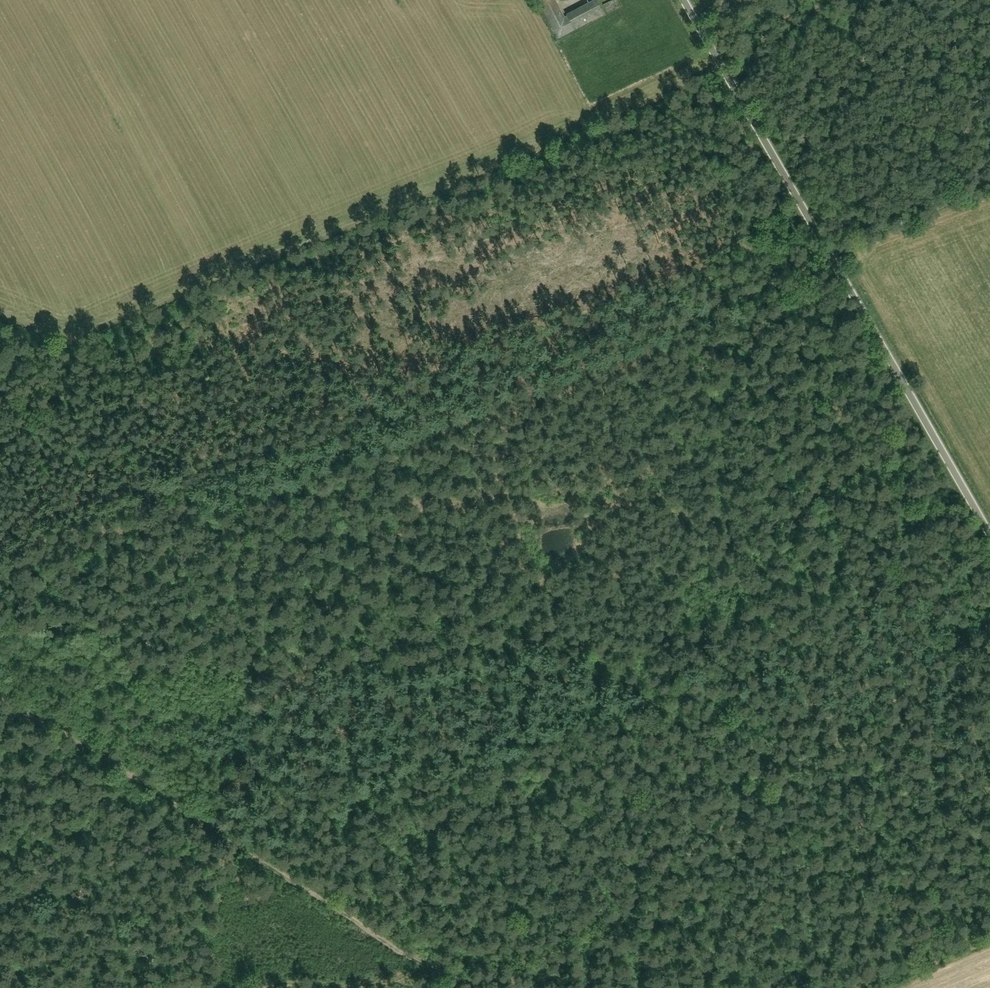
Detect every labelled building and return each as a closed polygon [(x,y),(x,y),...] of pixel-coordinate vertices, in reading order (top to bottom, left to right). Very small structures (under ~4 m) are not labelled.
[(559,38),(603,14),(596,0),(595,0),(566,15),(567,16),(564,18),(555,0),(539,0),(559,38)] [(188,355),(191,348),(176,342),(173,350),(188,355)]
